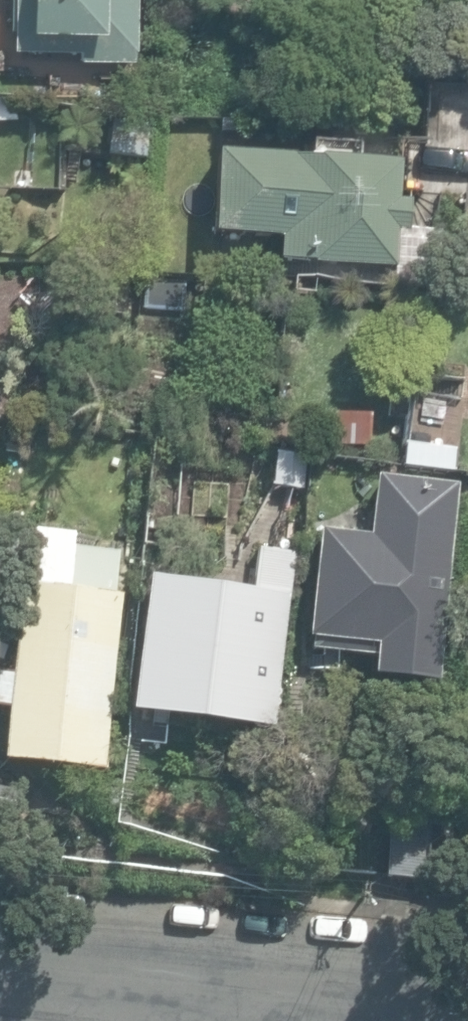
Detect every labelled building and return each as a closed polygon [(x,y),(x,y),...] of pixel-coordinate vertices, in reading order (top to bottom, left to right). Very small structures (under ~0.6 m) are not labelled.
[(134,75),(136,0),(11,0),(9,60),(78,62),(77,74),(134,75)] [(280,261),(395,267),(397,230),(409,231),(410,200),(400,200),(402,163),(218,154),(214,234),(281,238),(280,261)] [(467,476),(467,451),(448,448),(455,397),(410,390),(399,466),(467,476)] [(330,443),(369,444),(370,412),(331,411),(330,443)] [(274,486),(299,491),(305,458),(280,454),(274,486)] [(376,678),(439,685),(460,484),(377,476),(371,534),(320,529),(307,653),(378,660),(376,678)] [(134,712),(274,729),(296,552),(259,548),(256,574),(244,573),(242,590),(151,578),(134,712)] [(107,769),(126,553),(72,549),(68,589),(22,585),(14,673),(0,671),(0,709),(10,710),(5,760),(107,769)] [(467,884),(467,818),(391,809),(384,875),(467,884)]
